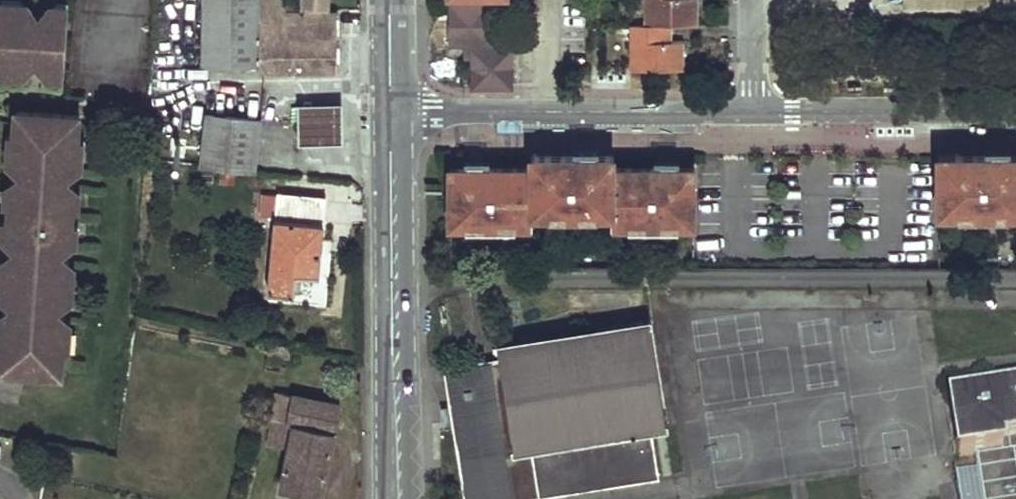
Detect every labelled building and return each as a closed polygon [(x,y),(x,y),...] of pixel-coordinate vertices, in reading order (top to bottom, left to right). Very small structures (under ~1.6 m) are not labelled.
[(208,68),(220,68),(220,0),(208,0),(208,68)] [(220,68),(265,70),(266,75),(343,73),(342,11),(331,11),(331,0),(305,0),(304,12),(294,11),(294,5),(287,5),(287,0),(220,0),(220,68)] [(684,69),(684,43),(676,43),(676,25),(705,25),(705,0),(651,0),(651,25),(631,26),(631,69),(684,69)] [(493,44),(492,2),(449,2),(449,45),(471,45),(471,88),(514,88),(514,45),(493,44)] [(32,71),(33,58),(35,15),(36,8),(0,6),(0,69),(32,71)] [(46,59),(45,72),(68,73),(72,10),(48,9),(48,16),(46,59)] [(48,16),(35,15),(33,58),(46,59),(48,16)] [(344,100),(300,101),(301,140),(345,139),(344,100)] [(263,117),(208,110),(201,162),(256,170),(263,117)] [(23,145),(21,169),(29,169),(71,173),(72,173),(74,148),(80,149),(82,115),(19,111),(17,145),(23,145)] [(948,153),(947,210),(1015,210),(1015,153),(948,153)] [(614,224),(694,224),(694,167),(613,167),(614,155),(532,154),(532,167),(451,167),(451,224),(536,223),(536,210),(614,211),(614,224)] [(71,185),(71,173),(29,169),(28,182),(71,185)] [(14,181),(10,243),(23,244),(66,247),(73,248),(77,185),(71,185),(28,182),(14,181)] [(320,197),(281,194),(271,293),(296,293),(299,274),(319,275),(325,224),(317,223),(320,197)] [(65,260),(66,247),(23,244),(22,257),(65,260)] [(22,257),(9,256),(6,300),(19,301),(62,304),(69,305),(72,260),(65,260),(22,257)] [(61,316),(62,304),(19,301),(18,313),(61,316)] [(4,336),(1,370),(64,375),(66,341),(60,341),(62,316),(61,316),(18,313),(11,313),(9,337),(4,336)] [(667,423),(651,318),(497,341),(499,355),(454,363),(445,365),(466,498),(514,498),(514,497),(522,496),(657,476),(649,426),(667,423)] [(269,355),(288,358),(289,346),(264,341),(262,350),(269,352),(269,355)] [(342,406),(279,392),(271,444),(291,444),(284,486),(324,495),(342,406)] [(950,403),(957,455),(978,453),(985,498),(1015,498),(1015,393),(950,403)] [(52,490),(50,498),(68,498),(68,493),(52,490)]
